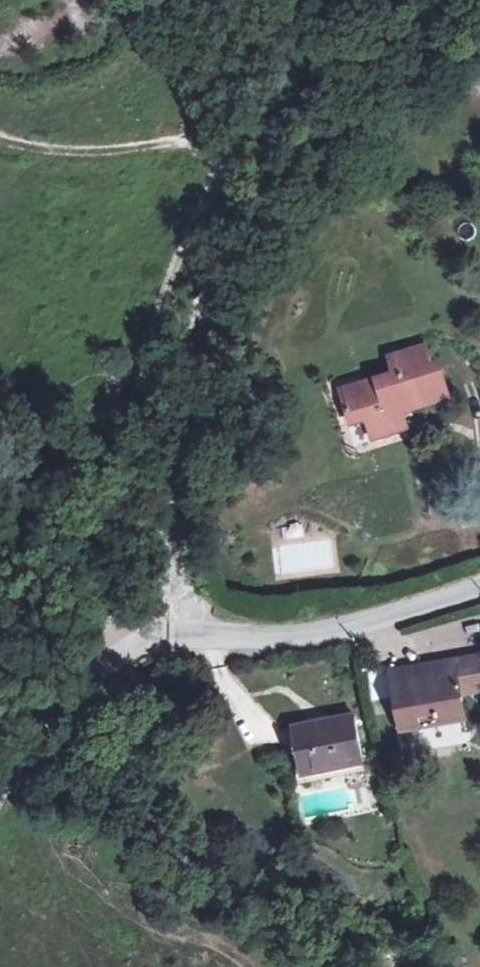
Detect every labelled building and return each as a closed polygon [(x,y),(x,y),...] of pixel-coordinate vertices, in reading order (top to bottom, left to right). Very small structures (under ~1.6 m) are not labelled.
[(432,369),(425,347),(391,357),(397,375),(364,384),(366,389),(345,395),(349,406),(346,408),(349,416),(352,415),(354,422),(369,418),(375,438),(406,428),(400,408),(413,404),(414,407),(448,397),(439,367),(432,369)] [(408,721),(435,716),(435,720),(463,715),(460,695),(479,692),(479,656),(392,672),(396,698),(404,697),(408,721)] [(400,722),(408,721),(404,697),(396,698),(400,722)] [(292,728),(302,775),(362,763),(352,717),(292,728)]
